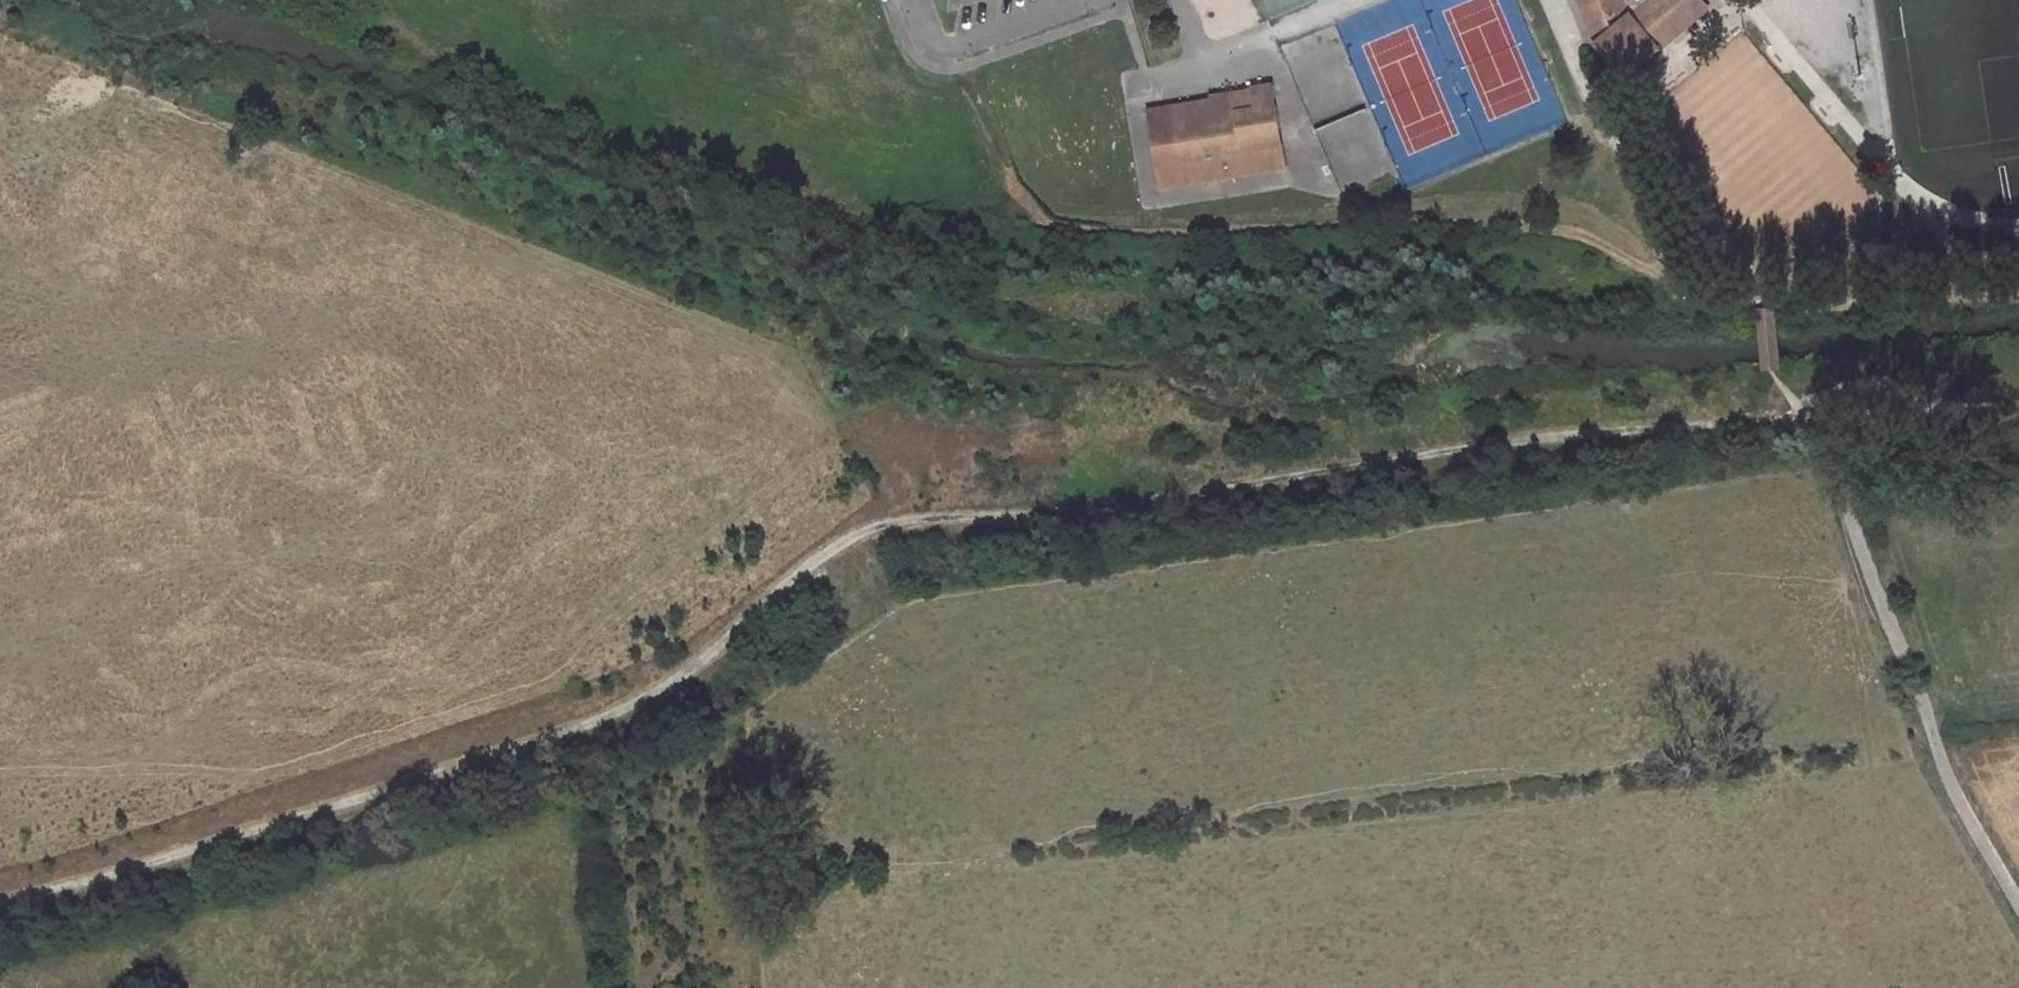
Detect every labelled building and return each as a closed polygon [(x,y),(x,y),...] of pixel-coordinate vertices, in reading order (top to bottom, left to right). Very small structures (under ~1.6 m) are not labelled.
[(1590,43),(1601,39),(1594,27),(1590,28),(1581,6),(1584,0),(1570,0),(1590,43)] [(1690,22),(1676,6),(1684,0),(1652,0),(1614,31),(1608,24),(1628,14),(1621,0),(1584,0),(1581,6),(1590,28),(1594,27),(1601,39),(1590,43),(1609,64),(1615,59),(1628,75),(1690,22)] [(1699,0),(1684,0),(1676,6),(1690,22),(1707,9),(1699,0)] [(1253,99),(1253,108),(1147,122),(1155,179),(1282,162),(1273,97),(1253,99)] [(1998,253),(1978,253),(1978,275),(1998,275),(1998,253)]
